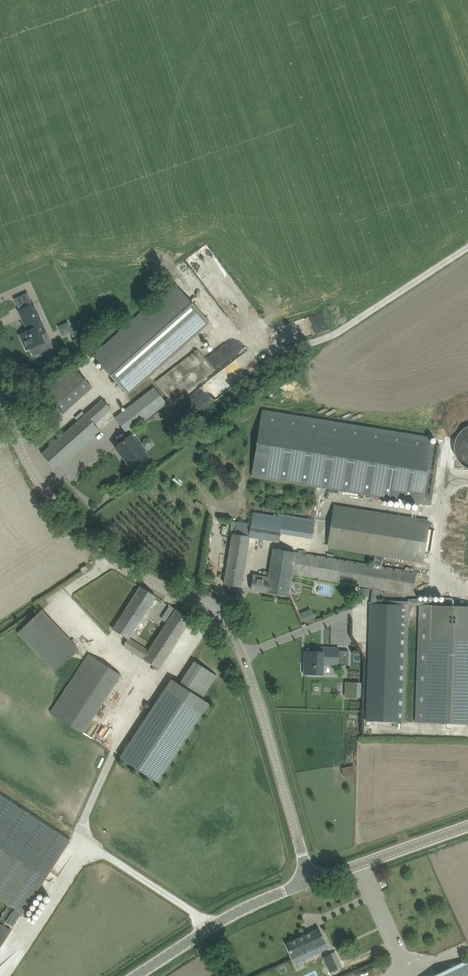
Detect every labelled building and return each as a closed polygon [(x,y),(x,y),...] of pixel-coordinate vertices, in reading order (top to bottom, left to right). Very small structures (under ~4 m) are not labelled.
[(175,284),(152,303),(94,355),(128,394),(209,322),(175,284)] [(34,304),(28,306),(19,310),(28,331),(20,335),(27,350),(30,349),(33,357),(55,348),(47,330),(45,331),(34,304)] [(310,328),(312,327),(315,334),(329,329),(323,311),(306,317),(310,328)] [(78,350),(88,346),(84,335),(74,340),(78,350)] [(172,404),(214,371),(197,350),(156,382),(172,404)] [(62,414),(75,401),(92,387),(72,366),(44,392),(62,414)] [(127,434),(161,409),(167,404),(155,388),(115,417),(127,434)] [(103,399),(50,447),(42,454),(56,469),(63,462),(100,429),(95,423),(112,408),(103,399)] [(404,508),(405,500),(431,504),(440,445),(429,443),(430,437),(276,412),(262,410),(252,476),(266,478),(399,499),(400,507),(404,508)] [(455,464),(467,466),(467,424),(460,423),(455,464)] [(132,434),(123,441),(116,447),(134,471),(142,465),(150,458),(132,434)] [(253,579),(251,588),(267,591),(267,592),(289,596),(290,586),(292,574),(295,575),(338,582),(363,586),(373,588),(373,589),(381,590),(413,595),(416,572),(382,566),(383,557),(423,563),(423,562),(430,521),(430,520),(418,518),(417,518),(334,505),(331,524),(328,542),(327,548),(375,555),(373,566),(342,560),(310,555),(296,552),(275,549),(270,577),(269,582),(253,579)] [(233,534),(224,584),(226,584),(241,587),(242,587),(249,543),(250,538),(250,537),(256,538),(279,542),(281,534),(281,533),(312,538),(315,522),(277,516),(253,512),(252,519),(251,524),(236,521),(236,522),(234,534),(233,534)] [(81,569),(83,572),(84,573),(90,569),(87,565),(81,569)] [(141,586),(141,587),(136,595),(113,629),(128,639),(124,645),(159,668),(186,628),(192,619),(176,609),(149,651),(129,638),(156,596),(141,586)] [(368,721),(405,722),(406,710),(408,620),(409,606),(409,604),(419,605),(419,606),(416,722),(467,724),(467,606),(464,606),(464,603),(419,601),(379,600),(381,590),(373,589),(370,603),(370,619),(371,619),(370,646),(370,650),(368,709),(368,721)] [(310,608),(300,613),(305,623),(315,618),(310,608)] [(43,610),(18,632),(55,672),(79,649),(43,610)] [(341,648),(323,647),(313,647),(312,651),(305,651),(305,663),(308,663),(308,672),(304,672),(304,674),(325,674),(325,664),(340,665),(341,648)] [(121,675),(88,654),(50,712),(83,734),(121,675)] [(121,757),(153,779),(158,782),(210,703),(202,699),(217,675),(195,661),(180,684),(172,679),(121,757)] [(356,697),(356,683),(346,683),(345,696),(356,697)] [(16,909),(7,922),(13,927),(22,913),(23,913),(71,841),(0,794),(0,898),(16,909)] [(12,930),(0,922),(0,948),(12,930)] [(293,958),(302,954),(304,959),(328,948),(326,943),(320,928),(287,943),(293,958)] [(331,954),(324,957),(330,971),(337,968),(331,954)] [(432,975),(467,975),(467,960),(432,975)]
